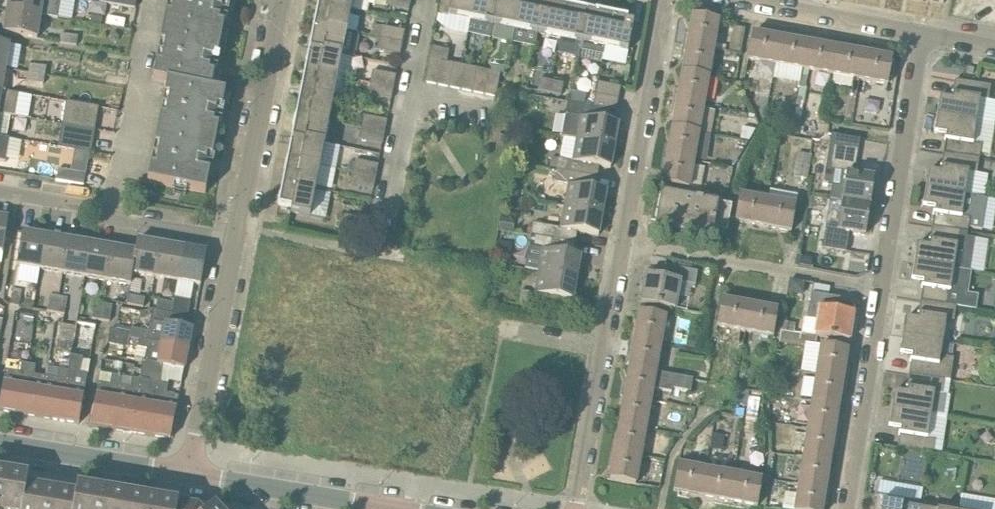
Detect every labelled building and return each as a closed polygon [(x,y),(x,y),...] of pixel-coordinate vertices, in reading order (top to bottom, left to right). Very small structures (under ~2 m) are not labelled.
[(7,10),(41,15),(58,18),(61,0),(9,0),(7,10)] [(221,41),(229,0),(169,0),(163,30),(221,41)] [(318,3),(352,10),(354,0),(319,0),(318,3)] [(386,6),(409,11),(411,0),(387,0),(386,6)] [(471,21),(475,0),(451,0),(448,16),(471,21)] [(471,21),(493,25),(498,0),(475,0),(471,21)] [(493,25),(516,30),(521,0),(498,0),(493,25)] [(516,30),(538,34),(544,1),(541,0),(521,0),(516,30)] [(568,5),(544,1),(538,34),(561,38),(568,5)] [(352,10),(318,3),(314,25),(347,32),(352,10)] [(568,5),(561,38),(558,53),(579,57),(583,43),(589,10),(568,5)] [(41,15),(7,10),(3,33),(36,39),(41,15)] [(589,10),(583,43),(605,47),(612,14),(589,10)] [(102,13),(92,12),(90,23),(101,25),(102,13)] [(612,14),(605,47),(628,52),(634,24),(627,22),(628,17),(612,14)] [(693,16),(688,45),(713,50),(719,21),(693,16)] [(347,32),(314,25),(310,48),(343,54),(347,32)] [(379,38),(403,43),(405,31),(382,26),(379,38)] [(153,81),(167,84),(167,82),(211,91),(221,41),(163,30),(153,81)] [(73,45),(74,35),(61,33),(60,44),(73,45)] [(776,66),(781,39),(752,34),(747,60),(776,66)] [(403,43),(379,38),(377,50),(401,55),(403,43)] [(804,70),(809,44),(781,39),(776,66),(804,70)] [(6,69),(10,45),(0,44),(0,68),(6,69)] [(831,75),(836,49),(809,44),(804,70),(831,75)] [(713,50),(688,45),(683,73),(708,77),(713,50)] [(425,83),(437,85),(442,61),(448,63),(450,50),(432,47),(425,83)] [(343,54),(310,48),(305,70),(338,77),(343,54)] [(859,80),(864,54),(836,49),(831,75),(859,80)] [(893,59),(864,54),(859,80),(888,85),(893,59)] [(454,64),(448,63),(442,61),(437,85),(449,87),(454,64)] [(31,63),(29,73),(45,76),(47,66),(31,63)] [(454,64),(449,87),(461,90),(465,66),(454,64)] [(465,66),(461,90),(472,92),(477,68),(465,66)] [(477,68),(472,92),(484,94),(489,71),(477,68)] [(338,77),(305,70),(301,92),(334,99),(338,77)] [(371,83),(394,88),(396,76),(373,71),(371,83)] [(489,71),(484,94),(496,97),(501,73),(489,71)] [(45,76),(29,73),(28,81),(44,84),(45,76)] [(708,77),(683,73),(678,100),(703,105),(708,77)] [(550,93),(552,82),(540,79),(538,91),(550,93)] [(937,116),(977,122),(980,99),(989,100),(991,86),(955,81),(953,94),(952,94),(952,96),(953,96),(952,100),(940,98),(937,116)] [(211,91),(167,82),(167,84),(158,132),(216,143),(226,94),(211,91)] [(564,84),(552,82),(550,93),(561,96),(564,84)] [(394,88),(371,83),(368,95),(392,100),(394,88)] [(595,95),(619,99),(621,87),(598,83),(595,95)] [(11,116),(15,116),(19,94),(2,91),(0,91),(0,114),(11,116)] [(572,91),(570,101),(581,102),(582,97),(579,92),(572,91)] [(334,99),(301,92),(296,115),(330,121),(334,99)] [(593,107),(610,110),(616,111),(619,99),(595,95),(593,107)] [(703,105),(678,100),(673,128),(698,133),(703,105)] [(62,125),(95,131),(99,108),(66,102),(62,125)] [(567,138),(577,139),(615,146),(619,124),(607,122),(610,110),(593,107),(568,103),(566,116),(571,117),(567,138)] [(7,138),(11,116),(0,114),(0,137),(7,138)] [(330,121),(296,115),(292,137),(325,144),(330,121)] [(362,128),(385,132),(388,120),(364,116),(362,128)] [(943,154),(979,159),(981,146),(973,145),(977,122),(937,116),(934,134),(947,135),(946,139),(945,139),(945,141),(946,141),(943,154)] [(58,148),(91,154),(95,131),(62,125),(58,148)] [(385,132),(362,128),(359,140),(383,144),(385,132)] [(698,133),(673,128),(668,156),(693,160),(698,133)] [(514,133),(506,131),(506,136),(498,135),(496,143),(504,144),(505,141),(512,143),(514,133)] [(216,143),(158,132),(148,183),(206,194),(216,143)] [(0,137),(0,161),(6,162),(10,138),(7,138),(0,137)] [(325,144),(292,137),(287,159),(321,166),(325,144)] [(557,171),(597,178),(600,166),(611,168),(615,146),(577,139),(573,161),(559,159),(557,170),(557,171)] [(842,202),(870,207),(875,178),(855,175),(859,150),(834,146),(830,171),(847,174),(842,202)] [(807,179),(811,155),(799,153),(795,176),(807,179)] [(926,189),(966,195),(969,171),(977,173),(979,159),(943,154),(941,167),(940,169),(942,169),(941,173),(929,171),(926,189)] [(693,160),(668,156),(662,185),(688,189),(693,160)] [(557,170),(559,159),(552,157),(550,169),(557,170)] [(321,166),(287,159),(283,182),(316,188),(321,166)] [(353,173),(376,177),(379,165),(355,161),(353,173)] [(56,181),(84,185),(86,174),(58,169),(56,181)] [(565,207),(603,214),(607,192),(595,190),(597,178),(557,171),(554,183),(569,185),(565,207)] [(376,177),(353,173),(351,184),(374,189),(376,177)] [(316,188),(283,182),(278,205),(292,208),(291,212),(311,216),(316,188)] [(966,195),(926,189),(923,207),(935,209),(935,213),(933,213),(933,214),(934,214),(932,227),(968,233),(970,219),(962,218),(966,195)] [(732,206),(661,193),(654,229),(712,239),(714,229),(727,232),(732,206)] [(736,223),(764,228),(768,201),(741,196),(736,223)] [(768,201),(764,228),(791,232),(796,206),(768,201)] [(870,207),(842,202),(838,231),(833,230),(831,243),(844,245),(846,232),(866,235),(870,207)] [(531,236),(575,243),(577,232),(599,236),(603,214),(565,207),(561,229),(533,224),(531,236)] [(514,219),(500,217),(498,229),(512,232),(514,219)] [(3,252),(9,219),(0,218),(0,252),(3,252)] [(968,233),(932,227),(930,241),(929,241),(929,242),(930,242),(930,246),(917,244),(915,262),(954,269),(958,246),(966,247),(968,233)] [(41,269),(46,235),(23,231),(18,265),(41,269)] [(362,236),(350,234),(349,243),(360,245),(362,236)] [(63,273),(69,239),(46,235),(41,269),(63,273)] [(539,272),(577,278),(581,256),(573,255),(575,243),(531,236),(529,248),(543,250),(539,272)] [(86,277),(92,243),(69,239),(63,273),(86,277)] [(155,277),(161,244),(138,240),(136,250),(136,251),(136,252),(132,274),(155,277)] [(510,243),(497,241),(494,256),(507,258),(510,243)] [(108,281),(114,246),(92,243),(86,277),(108,281)] [(178,281),(183,248),(161,244),(155,277),(178,281)] [(136,251),(136,250),(114,246),(108,281),(131,284),(132,274),(136,252),(136,251)] [(183,248),(178,281),(201,285),(207,252),(183,248)] [(810,268),(812,260),(800,258),(799,266),(810,268)] [(954,269),(915,262),(912,280),(924,282),(923,286),(922,286),(922,287),(923,288),(921,301),(956,307),(959,293),(950,292),(954,269)] [(695,284),(698,272),(665,266),(663,278),(646,275),(641,304),(674,310),(679,281),(695,284)] [(577,278),(539,272),(535,294),(573,301),(577,278)] [(167,283),(165,297),(178,299),(180,285),(167,283)] [(21,306),(23,290),(13,288),(11,305),(21,306)] [(528,305),(530,293),(521,291),(519,303),(528,305)] [(57,312),(59,296),(50,294),(47,310),(57,312)] [(815,320),(813,335),(849,341),(854,314),(832,311),(834,298),(811,294),(807,319),(815,320)] [(144,307),(146,298),(129,295),(128,304),(144,307)] [(59,296),(57,312),(65,314),(67,298),(59,296)] [(158,301),(156,310),(172,313),(173,304),(158,301)] [(745,332),(750,306),(721,301),(717,327),(745,332)] [(956,307),(921,301),(919,315),(918,315),(918,316),(919,316),(918,320),(906,318),(903,336),(943,342),(946,320),(954,321),(956,307)] [(102,319),(104,304),(95,303),(93,318),(102,319)] [(113,306),(104,304),(102,319),(110,321),(113,306)] [(173,304),(172,313),(187,316),(189,307),(173,304)] [(750,306),(745,332),(773,337),(778,311),(750,306)] [(132,332),(131,339),(139,341),(139,340),(141,341),(189,350),(193,329),(191,329),(193,317),(187,316),(172,313),(156,310),(153,310),(149,332),(133,329),(132,332)] [(640,312),(635,341),(661,346),(666,317),(640,312)] [(35,315),(24,314),(22,322),(33,323),(35,315)] [(795,324),(783,322),(782,331),(793,333),(795,324)] [(129,347),(131,339),(132,332),(112,329),(110,343),(129,347)] [(782,331),(780,343),(799,346),(800,334),(793,333),(782,331)] [(943,342),(903,336),(900,354),(912,356),(912,360),(911,360),(910,361),(911,361),(909,375),(945,381),(950,381),(954,359),(940,356),(943,342)] [(696,339),(687,338),(686,347),(695,348),(696,339)] [(143,360),(143,361),(164,366),(185,369),(189,350),(141,341),(139,349),(147,350),(145,360),(143,360)] [(661,346),(635,341),(629,369),(656,373),(661,346)] [(817,375),(843,379),(848,350),(822,346),(817,375)] [(67,372),(59,421),(79,424),(87,375),(80,374),(83,358),(71,356),(70,361),(68,372),(67,372)] [(62,360),(60,370),(67,372),(68,372),(70,361),(62,360)] [(164,366),(143,361),(140,379),(140,380),(141,380),(131,433),(151,436),(161,384),(164,366)] [(20,414),(28,365),(18,363),(17,374),(6,372),(0,405),(0,411),(20,414)] [(28,365),(20,414),(39,418),(45,378),(34,376),(35,366),(28,365)] [(690,392),(693,380),(656,373),(629,369),(624,396),(651,401),(653,389),(670,393),(671,389),(690,392)] [(45,378),(39,418),(59,421),(67,372),(60,370),(59,370),(57,380),(45,378)] [(91,426),(110,429),(119,385),(121,376),(112,375),(111,384),(98,382),(91,426)] [(813,402),(839,407),(843,379),(817,375),(813,402)] [(945,381),(909,375),(907,389),(906,388),(906,390),(907,390),(907,394),(894,392),(892,410),(931,416),(935,393),(943,395),(945,381)] [(119,385),(110,429),(131,433),(141,380),(140,380),(140,379),(132,378),(131,387),(119,385)] [(161,384),(151,436),(171,440),(179,397),(168,395),(170,386),(161,384)] [(651,401),(624,396),(619,424),(646,428),(651,401)] [(756,423),(760,399),(749,397),(745,422),(756,423)] [(808,430),(834,434),(839,407),(813,402),(808,430)] [(931,416),(892,410),(889,428),(901,430),(900,434),(899,434),(899,435),(900,435),(898,449),(934,454),(936,440),(928,439),(931,416)] [(646,428),(619,424),(614,451),(641,456),(646,428)] [(804,457),(830,462),(834,434),(808,430),(807,434),(795,433),(792,456),(804,457)] [(641,456),(614,451),(609,480),(635,485),(641,456)] [(799,485),(825,489),(830,462),(804,457),(799,485)] [(674,492),(702,497),(707,470),(678,465),(674,492)] [(707,470),(702,497),(729,502),(734,475),(707,470)] [(27,487),(28,478),(0,474),(0,508),(23,508),(27,487)] [(734,475),(729,502),(758,507),(762,480),(734,475)] [(799,485),(795,508),(822,508),(825,489),(799,485)] [(76,495),(27,487),(23,508),(74,508),(76,495)] [(76,495),(74,508),(126,508),(128,496),(77,488),(76,495)] [(964,508),(966,508),(994,508),(994,498),(966,493),(964,508)] [(921,503),(876,495),(874,508),(920,508),(921,503)] [(198,508),(178,505),(128,496),(126,508),(199,508),(198,508)]
